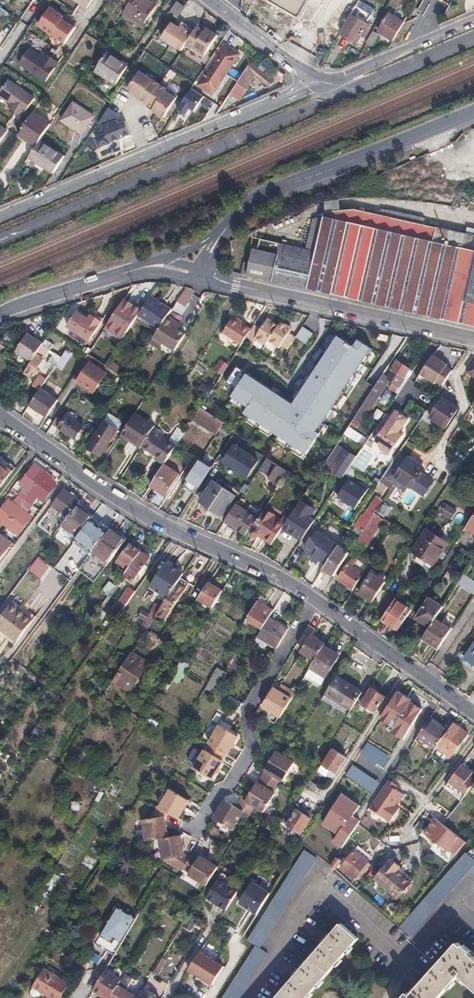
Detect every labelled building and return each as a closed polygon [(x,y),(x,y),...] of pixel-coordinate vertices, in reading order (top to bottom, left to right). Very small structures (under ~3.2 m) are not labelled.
[(86,9),(92,0),(74,0),(86,9)] [(131,1),(123,12),(125,13),(143,26),(157,4),(151,0),(131,0),(131,1)] [(309,0),(273,0),(300,16),(309,0)] [(177,2),(171,11),(175,14),(173,17),(177,19),(185,7),(177,2)] [(24,4),(16,17),(20,20),(28,7),(24,4)] [(5,18),(9,11),(0,6),(0,15),(5,18)] [(49,10),(38,26),(63,43),(72,30),(59,21),(61,19),(49,10)] [(379,31),(394,40),(404,22),(389,13),(379,31)] [(351,14),(341,31),(358,42),(363,34),(367,36),(372,26),(351,14)] [(183,22),(180,28),(184,31),(188,25),(183,22)] [(185,46),(196,30),(188,25),(184,31),(180,28),(172,23),(162,38),(182,51),(185,46)] [(218,36),(200,24),(196,30),(185,46),(204,58),(218,36)] [(373,31),(366,42),(373,46),(380,35),(373,31)] [(225,46),(199,85),(213,94),(239,55),(225,46)] [(28,50),(18,64),(45,82),(57,63),(43,54),(40,58),(28,50)] [(107,53),(95,71),(116,84),(128,66),(107,53)] [(250,63),(237,83),(245,88),(254,75),(268,87),(273,82),(250,63)] [(140,71),(128,89),(136,94),(141,97),(140,99),(147,104),(160,84),(140,71)] [(182,90),(164,78),(160,84),(178,96),(182,90)] [(237,83),(230,93),(238,99),(245,88),(237,83)] [(160,84),(147,104),(146,106),(164,118),(178,96),(160,84)] [(0,91),(0,102),(21,117),(34,99),(19,89),(16,93),(4,85),(0,91)] [(192,89),(178,109),(184,114),(189,108),(194,111),(204,97),(192,89)] [(74,103),(62,120),(83,134),(94,116),(74,103)] [(33,112),(18,135),(36,147),(41,141),(46,132),(51,124),(33,112)] [(131,135),(126,121),(119,124),(118,121),(104,126),(107,133),(96,137),(100,148),(111,143),(131,135)] [(36,147),(26,162),(34,167),(37,163),(53,174),(65,157),(41,141),(36,147)] [(331,200),(325,201),(326,212),(356,210),(355,198),(343,199),(331,200)] [(242,274),(265,279),(320,291),(370,303),(403,310),(462,323),(473,326),(473,236),(467,234),(425,225),(426,219),(398,213),(397,219),(384,216),(356,210),(326,212),(325,217),(313,217),(307,246),(261,237),(258,248),(258,250),(250,261),(250,263),(244,262),(242,274)] [(385,210),(384,216),(397,219),(398,213),(385,210)] [(253,247),(250,261),(258,250),(258,248),(253,247)] [(169,303),(186,310),(194,290),(177,284),(169,303)] [(145,306),(138,316),(158,329),(166,317),(171,310),(151,296),(150,298),(145,306)] [(135,306),(125,299),(121,305),(131,311),(135,306)] [(131,311),(121,305),(109,323),(126,334),(138,316),(145,306),(138,301),(135,306),(131,311)] [(78,309),(68,324),(90,338),(103,319),(92,312),(89,316),(78,309)] [(225,331),(243,343),(251,330),(240,322),(241,320),(235,316),(225,331)] [(174,322),(166,317),(158,329),(149,344),(156,349),(159,344),(161,345),(173,354),(179,346),(164,336),(174,322)] [(262,328),(255,324),(247,337),(254,341),(256,337),(267,344),(268,342),(279,349),(280,346),(287,351),(295,338),(288,334),(290,330),(280,323),(277,327),(267,321),(262,328)] [(164,336),(179,346),(185,335),(177,330),(180,326),(174,322),(164,336)] [(126,334),(109,323),(107,326),(124,338),(126,334)] [(301,326),(296,338),(309,344),(314,332),(301,326)] [(43,345),(44,343),(29,333),(17,350),(33,361),(43,345)] [(319,433),(316,431),(370,348),(357,340),(353,346),(337,336),(293,403),(262,384),(247,374),(231,397),(247,407),(244,413),(307,453),(319,433)] [(43,345),(49,349),(51,350),(54,345),(46,340),(44,343),(43,345)] [(26,370),(25,372),(32,377),(44,359),(43,358),(49,349),(43,345),(33,361),(26,370)] [(93,347),(89,353),(106,365),(111,358),(93,347)] [(62,357),(57,365),(62,369),(72,354),(66,350),(62,357)] [(435,353),(419,378),(427,383),(431,377),(437,382),(439,380),(445,384),(451,374),(454,369),(448,365),(449,363),(435,353)] [(33,385),(40,390),(41,388),(57,365),(62,357),(58,354),(46,373),(44,372),(40,378),(38,377),(33,385)] [(85,359),(73,378),(94,392),(106,373),(85,359)] [(214,370),(222,375),(229,365),(221,359),(214,370)] [(398,375),(389,389),(395,393),(410,370),(406,367),(407,366),(401,362),(400,363),(397,361),(391,370),(398,375)] [(383,375),(360,411),(368,416),(385,389),(383,388),(390,379),(383,375)] [(204,384),(199,392),(206,397),(211,389),(204,384)] [(40,390),(30,406),(48,417),(59,400),(41,388),(40,390)] [(444,398),(430,418),(446,427),(459,407),(444,398)] [(212,414),(201,408),(194,419),(217,434),(224,422),(212,414)] [(379,422),(376,427),(382,431),(375,441),(382,445),(380,448),(390,455),(403,434),(399,432),(408,418),(396,410),(390,418),(384,414),(379,422)] [(61,411),(53,423),(75,438),(83,425),(61,411)] [(135,413),(122,435),(141,447),(142,445),(154,426),(135,413)] [(102,425),(88,446),(102,455),(116,434),(102,425)] [(154,426),(142,445),(158,456),(156,459),(165,464),(179,442),(172,437),(169,442),(161,438),(165,433),(154,426)] [(371,446),(380,432),(375,430),(353,466),(364,473),(369,466),(375,470),(380,462),(369,455),(373,447),(371,446)] [(222,462),(250,480),(262,462),(235,443),(222,462)] [(343,478),(356,458),(356,457),(344,449),(330,470),(343,478)] [(407,457),(394,477),(412,488),(424,468),(407,457)] [(13,470),(0,460),(0,488),(13,470)] [(165,464),(150,486),(165,496),(180,474),(165,464)] [(288,471),(278,465),(270,476),(281,483),(288,471)] [(42,473),(35,468),(22,485),(43,500),(56,483),(49,478),(51,475),(47,472),(47,473),(44,470),(42,473)] [(334,497),(360,510),(371,489),(345,476),(334,497)] [(384,477),(381,482),(391,489),(394,484),(384,477)] [(234,496),(214,482),(201,502),(222,516),(234,496)] [(64,489),(52,505),(62,513),(61,514),(67,519),(78,505),(80,501),(64,489)] [(8,525),(19,533),(31,516),(24,511),(30,503),(26,500),(20,496),(15,503),(10,500),(0,514),(0,519),(8,525)] [(367,526),(376,512),(381,504),(375,500),(364,515),(363,514),(355,525),(363,531),(367,526)] [(237,503),(225,521),(235,528),(247,509),(237,503)] [(442,514),(452,520),(458,510),(448,504),(442,514)] [(78,505),(67,519),(63,525),(79,536),(93,516),(78,505)] [(258,517),(252,526),(253,527),(253,528),(252,530),(252,532),(253,534),(255,536),(257,536),(258,536),(260,536),(262,535),(263,533),(275,540),(283,527),(286,522),(264,508),(258,517)] [(286,522),(283,527),(297,536),(310,517),(296,508),(286,522)] [(258,517),(247,509),(235,528),(246,535),(252,526),(258,517)] [(465,527),(473,533),(473,514),(465,527)] [(79,536),(74,542),(91,555),(110,529),(93,516),(79,536)] [(297,536),(302,540),(314,520),(310,517),(297,536)] [(43,526),(51,531),(56,523),(48,518),(43,526)] [(363,531),(357,541),(363,545),(373,530),(367,526),(363,531)] [(91,555),(79,570),(95,581),(125,540),(110,529),(91,555)] [(448,543),(427,529),(412,551),(419,555),(415,560),(423,566),(427,561),(433,565),(448,543)] [(64,544),(69,537),(59,530),(54,536),(64,544)] [(6,549),(4,548),(10,539),(5,536),(1,533),(0,532),(0,558),(6,549)] [(313,556),(326,565),(338,546),(317,532),(312,539),(310,538),(304,548),(314,554),(313,556)] [(131,565),(141,551),(131,544),(121,557),(131,565)] [(323,568),(334,575),(350,551),(339,545),(338,546),(326,565),(323,568)] [(131,565),(125,574),(135,581),(139,574),(141,575),(147,567),(145,566),(150,558),(141,551),(131,565)] [(338,579),(354,589),(364,574),(353,566),(359,558),(354,555),(338,579)] [(38,557),(29,570),(41,579),(51,566),(38,557)] [(182,578),(185,573),(167,561),(149,588),(167,600),(169,597),(182,578)] [(359,593),(373,602),(386,581),(372,572),(359,593)] [(473,594),(473,593),(473,581),(464,574),(458,584),(473,594)] [(160,610),(157,614),(164,619),(169,613),(170,613),(185,591),(190,583),(182,578),(169,597),(167,600),(161,608),(160,610)] [(105,591),(109,594),(115,587),(110,583),(105,591)] [(213,608),(222,592),(209,583),(199,599),(213,608)] [(110,615),(116,619),(135,592),(131,588),(124,597),(123,597),(110,615)] [(416,618),(430,627),(435,619),(442,607),(429,598),(416,618)] [(395,599),(382,619),(398,631),(409,614),(411,610),(395,599)] [(5,636),(6,634),(23,611),(21,610),(22,608),(13,601),(0,619),(0,632),(5,636)] [(273,610),(257,601),(246,619),(262,628),(268,618),(273,610)] [(160,610),(154,607),(149,615),(154,618),(157,614),(160,610)] [(6,634),(5,636),(7,638),(10,634),(18,640),(33,620),(23,611),(6,634)] [(268,618),(262,628),(257,636),(268,642),(277,648),(288,629),(268,618)] [(430,627),(423,637),(438,648),(450,629),(435,619),(430,627)] [(10,634),(7,638),(15,644),(18,640),(10,634)] [(324,644),(309,635),(299,651),(314,660),(322,646),(324,644)] [(268,642),(257,636),(253,642),(264,648),(268,642)] [(464,658),(473,664),(473,643),(464,658)] [(337,656),(322,646),(314,660),(304,675),(319,685),(337,656)] [(131,653),(114,679),(124,686),(130,690),(147,663),(131,653)] [(173,681),(182,683),(187,663),(178,661),(173,681)] [(360,691),(333,675),(332,676),(322,693),(349,708),(360,691)] [(261,706),(279,717),(294,693),(280,684),(276,691),(272,688),(261,706)] [(374,714),(384,697),(370,688),(361,705),(374,714)] [(349,708),(322,693),(320,696),(319,699),(345,715),(349,708)] [(233,695),(228,699),(235,710),(241,705),(233,695)] [(397,704),(391,700),(386,708),(392,712),(397,704)] [(436,745),(447,730),(429,719),(421,731),(418,735),(421,737),(435,747),(436,745)] [(467,733),(452,723),(447,730),(436,745),(450,756),(460,742),(461,742),(467,733)] [(237,735),(219,725),(208,743),(226,754),(237,735)] [(417,742),(431,752),(435,747),(421,737),(417,742)] [(212,778),(226,754),(208,743),(194,767),(212,778)] [(367,743),(362,755),(386,767),(392,755),(367,743)] [(336,774),(346,758),(332,749),(322,765),(336,774)] [(282,781),(292,763),(274,752),(264,770),(266,771),(262,777),(277,786),(281,780),(282,781)] [(473,781),(473,780),(469,777),(473,772),(461,763),(448,780),(465,793),(473,781)] [(379,783),(352,765),(345,776),(372,793),(379,783)] [(273,793),(277,786),(262,777),(257,784),(255,783),(245,801),(255,807),(263,812),(274,794),(273,793)] [(317,787),(306,780),(303,786),(313,793),(317,787)] [(461,798),(465,793),(448,780),(444,786),(461,798)] [(396,786),(387,781),(386,784),(392,788),(393,789),(395,790),(396,786)] [(392,788),(386,784),(369,808),(390,823),(399,810),(395,807),(403,795),(395,790),(393,789),(392,788)] [(171,788),(160,806),(168,811),(178,817),(189,800),(171,788)] [(358,806),(341,794),(321,824),(337,834),(332,842),(342,849),(359,821),(352,816),(358,806)] [(250,815),(255,807),(245,801),(242,799),(237,807),(244,812),(250,815)] [(233,831),(244,812),(237,807),(225,801),(214,819),(233,831)] [(156,804),(154,808),(147,820),(141,821),(145,842),(159,839),(168,837),(164,818),(168,811),(160,806),(156,804)] [(313,820),(290,806),(280,822),(302,837),(313,820)] [(454,855),(464,842),(442,824),(435,818),(423,832),(435,842),(436,841),(454,855)] [(159,839),(159,842),(163,859),(181,871),(181,869),(188,859),(182,856),(186,849),(184,847),(182,834),(168,837),(159,839)] [(307,845),(248,939),(256,944),(222,997),(239,997),(269,953),(260,947),(319,855),(307,845)] [(353,851),(341,868),(355,878),(360,872),(362,874),(366,869),(363,867),(367,862),(353,851)] [(466,852),(399,926),(411,936),(473,865),(473,859),(466,852)] [(188,859),(181,869),(188,873),(187,874),(206,885),(216,868),(198,856),(196,858),(193,856),(190,860),(188,859)] [(336,858),(331,865),(336,869),(341,862),(336,858)] [(401,897),(413,881),(398,870),(401,866),(391,859),(376,879),(401,897)] [(429,886),(440,872),(433,866),(421,880),(429,886)] [(45,887),(54,893),(63,879),(54,873),(45,887)] [(225,911),(237,893),(218,880),(206,899),(225,911)] [(271,891),(254,880),(241,902),(258,912),(271,891)] [(121,943),(136,918),(117,907),(100,935),(109,941),(109,938),(110,936),(121,943)] [(359,938),(341,923),(328,937),(326,935),(322,940),(325,943),(301,971),(297,969),(290,976),(294,979),(278,997),(308,997),(359,938)] [(467,955),(470,953),(462,947),(461,949),(456,944),(409,996),(406,993),(402,997),(440,997),(459,977),(473,990),(473,962),(467,955)] [(163,946),(155,959),(159,962),(168,948),(163,946)] [(189,971),(213,986),(224,968),(200,953),(189,971)] [(159,962),(155,959),(153,958),(143,976),(148,980),(159,962)] [(44,969),(34,987),(31,992),(32,995),(34,997),(38,996),(41,992),(51,997),(59,997),(68,983),(44,969)] [(93,991),(105,997),(110,997),(121,981),(105,971),(93,991)] [(110,997),(137,997),(138,997),(125,990),(132,978),(125,973),(121,981),(110,997)] [(137,997),(151,997),(154,993),(151,992),(153,986),(147,982),(138,997),(137,997)]
